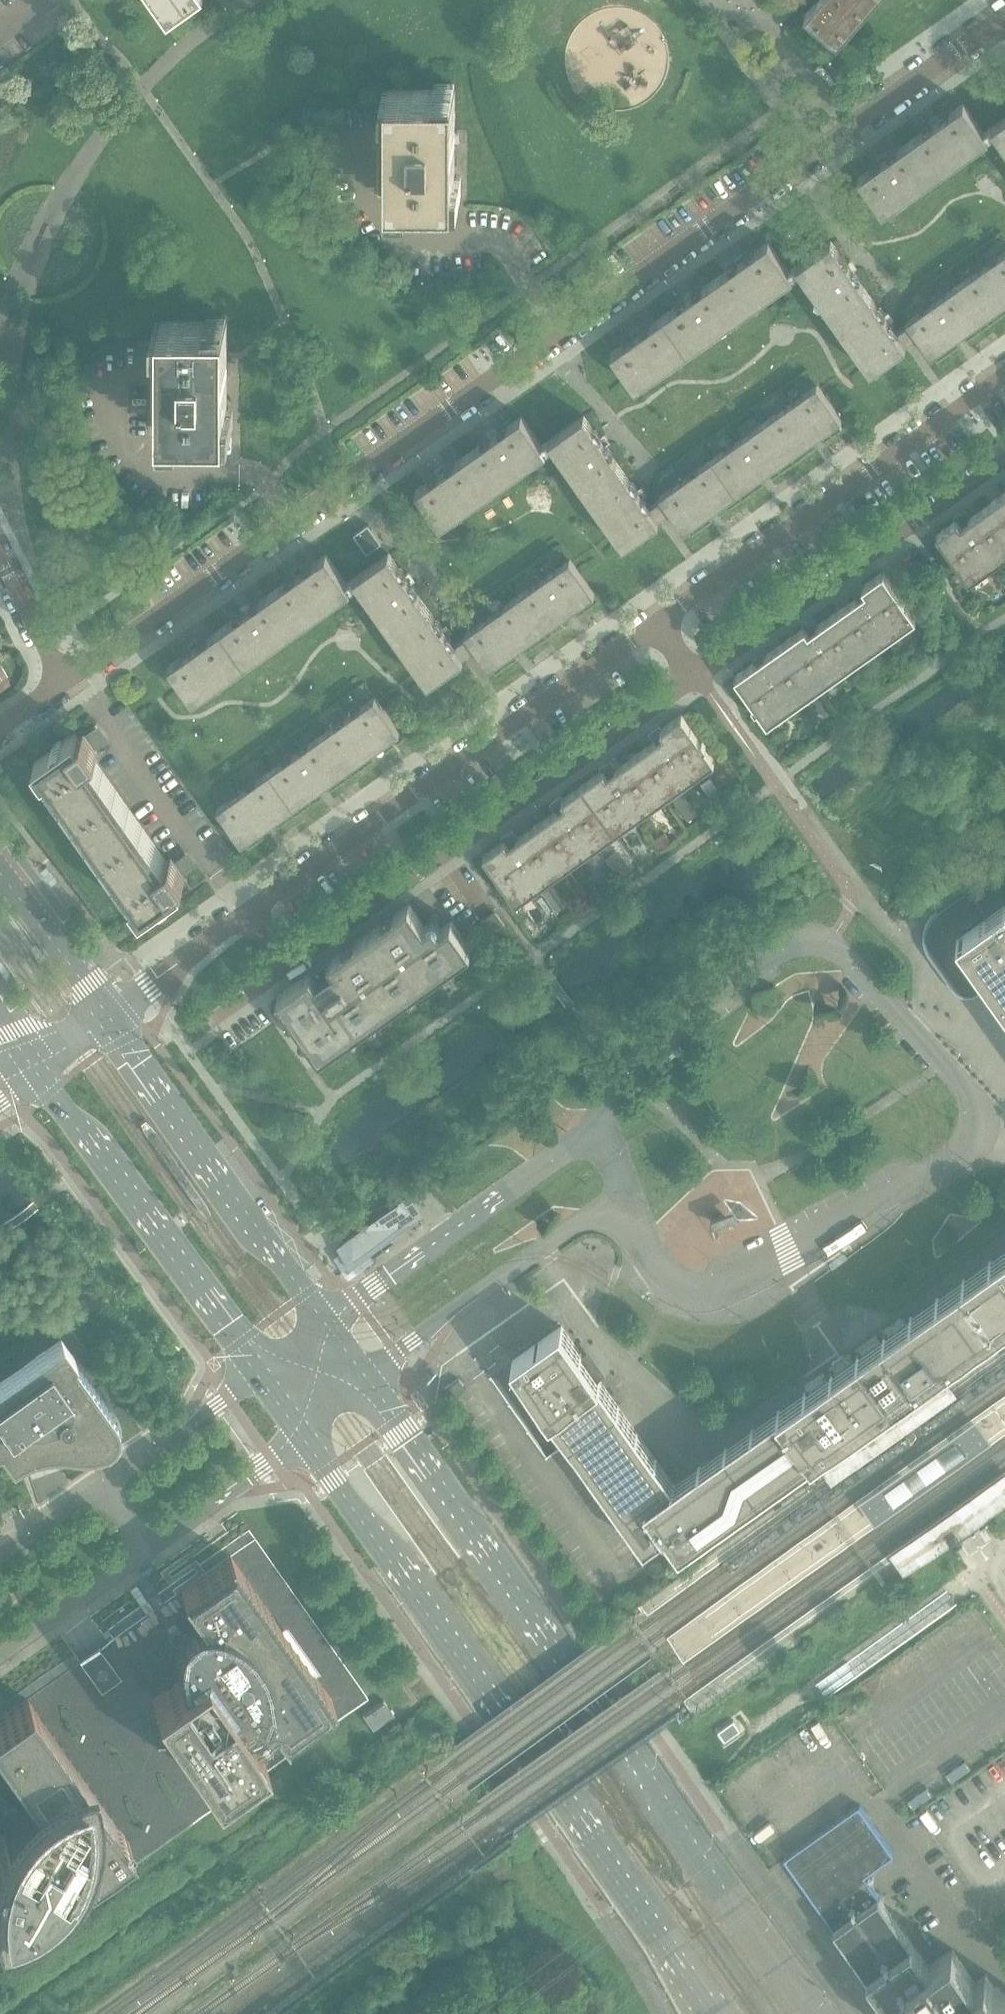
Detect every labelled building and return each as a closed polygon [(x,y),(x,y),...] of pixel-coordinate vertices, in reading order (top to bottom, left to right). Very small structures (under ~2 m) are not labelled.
[(169,22),(200,0),(153,0),(169,22)] [(874,1),(873,0),(818,0),(805,15),(838,43),(874,1)] [(421,198),(421,90),(389,90),(389,198),(421,198)] [(455,198),(455,132),(455,90),(421,90),(421,198),(455,198)] [(988,138),(986,135),(964,104),(911,141),(935,176),(988,138)] [(994,131),(993,130),(986,135),(988,138),(988,139),(996,134),(1004,147),(1004,123),(994,131)] [(935,176),(911,141),(859,178),(883,213),(935,176)] [(868,294),(858,280),(831,241),(797,266),(796,265),(789,270),(793,276),(793,277),(801,272),(833,318),(868,294)] [(741,313),(793,276),(789,270),(768,242),(716,279),(741,313)] [(959,284),(984,320),(997,310),(996,309),(1004,302),(1004,301),(1004,299),(1004,298),(1004,252),(959,284)] [(688,350),(741,313),(716,279),(665,315),(688,350)] [(984,320),(959,284),(906,321),(908,324),(917,337),(931,357),(945,347),(944,346),(954,339),(952,336),(958,331),(960,334),(970,327),(971,329),(984,320)] [(868,294),(833,318),(871,370),(905,346),(895,332),(868,294)] [(688,350),(665,315),(612,353),(636,387),(688,350)] [(194,430),(194,322),(161,322),(161,430),(194,430)] [(227,430),(227,364),(227,322),(194,322),(194,430),(227,430)] [(917,337),(908,324),(895,332),(905,346),(917,337)] [(828,430),(840,422),(842,420),(817,385),(764,422),(789,457),(802,448),(801,447),(811,440),(809,437),(816,432),(818,435),(827,428),(828,430)] [(621,468),(611,455),(584,416),(549,440),(542,445),(546,451),(554,446),(587,493),(621,468)] [(493,488),(546,451),(542,445),(521,417),(469,454),(474,462),(493,488)] [(776,467),(789,457),(764,422),(712,459),(737,494),(750,485),(749,484),(759,477),(757,474),(764,469),(765,472),(775,465),(776,467)] [(441,525),(493,488),(474,462),(469,454),(417,491),(441,525)] [(724,503),(737,494),(712,459),(659,496),(661,498),(670,511),(684,532),(698,522),(697,520),(707,513),(705,511),(708,508),(712,506),(714,508),(723,502),(724,503)] [(648,507),(642,498),(621,468),(587,493),(624,545),(658,521),(658,520),(648,507)] [(989,504),(1004,527),(1004,493),(989,504)] [(670,511),(661,498),(648,507),(658,520),(670,511)] [(989,504),(971,517),(967,512),(961,516),(959,513),(954,517),(956,521),(936,534),(967,578),(1004,552),(1004,527),(989,504)] [(382,543),(373,530),(368,524),(354,534),(367,553),(382,543)] [(351,589),(347,583),(326,554),(274,591),(298,626),(351,589)] [(426,606),(416,592),(389,554),(354,578),(347,583),(351,589),(359,584),(391,630),(426,606)] [(595,595),(570,559),(517,597),(542,632),(555,623),(554,621),(564,615),(562,612),(569,607),(570,610),(580,603),(581,604),(595,595)] [(1004,567),(999,559),(992,564),(997,571),(1004,567)] [(914,615),(896,590),(883,571),(863,585),(862,582),(856,586),(858,589),(852,593),(856,598),(837,612),(864,651),(914,615)] [(962,582),(956,574),(950,578),(955,586),(962,582)] [(246,663),(298,626),(274,591),(222,628),(246,663)] [(542,632),(517,597),(464,634),(466,636),(475,649),(489,669),(503,660),(502,658),(512,651),(510,649),(517,644),(518,647),(528,640),(529,641),(542,632)] [(463,658),(453,645),(426,606),(391,630),(429,683),(463,658)] [(864,651),(837,612),(818,625),(814,620),(809,623),(807,621),(801,625),(804,628),(785,641),(816,685),(864,651)] [(246,663),(222,628),(169,665),(194,700),(246,663)] [(475,649),(466,636),(453,645),(463,658),(475,649)] [(816,685),(785,641),(766,655),(765,654),(760,658),(758,655),(752,660),(755,663),(735,677),(766,721),(805,693),(808,697),(819,689),(816,685)] [(0,661),(0,685),(10,680),(0,661)] [(141,684),(141,683),(137,678),(131,683),(135,689),(141,684)] [(386,742),(400,733),(375,697),(322,734),(347,770),(360,761),(359,759),(369,753),(367,750),(374,745),(376,748),(385,741),(386,742)] [(805,713),(801,706),(800,705),(793,710),(797,717),(805,713)] [(713,758),(682,714),(662,728),(660,725),(654,729),(656,732),(651,735),(655,741),(636,755),(663,794),(713,758)] [(166,861),(130,809),(93,757),(98,753),(95,748),(105,741),(100,735),(96,729),(86,735),(84,733),(79,737),(76,733),(35,762),(142,914),(183,885),(181,881),(186,877),(184,875),(194,868),(190,862),(185,855),(175,862),(172,857),(166,861)] [(334,779),(347,770),(322,734),(270,771),(295,807),(308,798),(307,796),(317,789),(315,787),(322,782),(323,785),(333,778),(334,779)] [(663,794),(636,755),(617,768),(613,762),(607,766),(606,763),(600,767),(602,771),(583,784),(614,829),(663,794)] [(295,807),(270,771),(217,809),(242,844),(256,834),(255,833),(264,826),(263,823),(269,819),(271,821),(281,815),(282,816),(295,807)] [(614,829),(583,784),(564,798),(561,795),(556,799),(557,801),(552,805),(556,811),(537,824),(564,864),(614,829)] [(683,792),(671,801),(686,821),(698,813),(683,792)] [(564,864),(537,824),(518,838),(514,832),(509,836),(507,833),(501,837),(503,840),(483,854),(515,899),(564,864)] [(626,863),(613,872),(618,880),(632,871),(626,863)] [(938,911),(932,916),(928,921),(926,928),(925,935),(925,942),(927,949),(930,955),(953,988),(956,990),(958,993),(962,994),(965,995),(968,995),(972,995),(975,994),(978,992),(990,984),(1004,1005),(1004,863),(938,911)] [(560,895),(549,903),(556,913),(567,905),(560,895)] [(321,1056),(472,949),(452,921),(442,928),(441,929),(438,925),(440,922),(440,918),(438,915),(434,914),(431,915),(429,918),(429,922),(430,923),(426,926),(409,903),(329,960),(312,972),(311,972),(278,996),(321,1056)] [(505,926),(495,912),(482,922),(491,935),(505,926)] [(378,1244),(418,1215),(405,1197),(365,1226),(378,1244)] [(378,1244),(365,1226),(339,1245),(343,1250),(352,1262),(368,1251),(378,1244)] [(806,1466),(841,1442),(840,1440),(859,1427),(870,1443),(896,1424),(888,1414),(942,1375),(941,1374),(940,1374),(939,1372),(1004,1325),(1004,1251),(674,1485),(562,1326),(512,1361),(524,1378),(645,1549),(666,1535),(680,1556),(806,1466)] [(75,1359),(61,1340),(0,1383),(0,1451),(11,1466),(17,1463),(24,1458),(32,1455),(40,1453),(48,1451),(56,1451),(64,1451),(72,1452),(81,1453),(89,1452),(98,1451),(106,1448),(113,1443),(117,1435),(117,1427),(114,1419),(73,1361),(75,1359)] [(948,1385),(821,1476),(832,1491),(959,1401),(948,1385)] [(970,1415),(853,1499),(875,1529),(992,1445),(970,1415)] [(883,1552),(901,1577),(1004,1502),(1004,1472),(1001,1467),(883,1552)] [(369,1699),(249,1530),(158,1594),(146,1577),(128,1589),(141,1606),(107,1630),(114,1639),(81,1662),(74,1653),(0,1706),(0,1959),(5,1956),(369,1699)] [(826,1698),(906,1640),(903,1635),(903,1632),(900,1628),(820,1687),(823,1691),(823,1694),(826,1698)] [(394,1714),(383,1699),(362,1714),(373,1729),(394,1714)] [(860,1806),(860,1805),(785,1858),(896,2013),(1004,2013),(1004,1989),(994,1986),(992,1983),(986,1974),(976,1981),(953,1949),(930,1965),(926,1960),(866,1875),(895,1854),(860,1806)]
